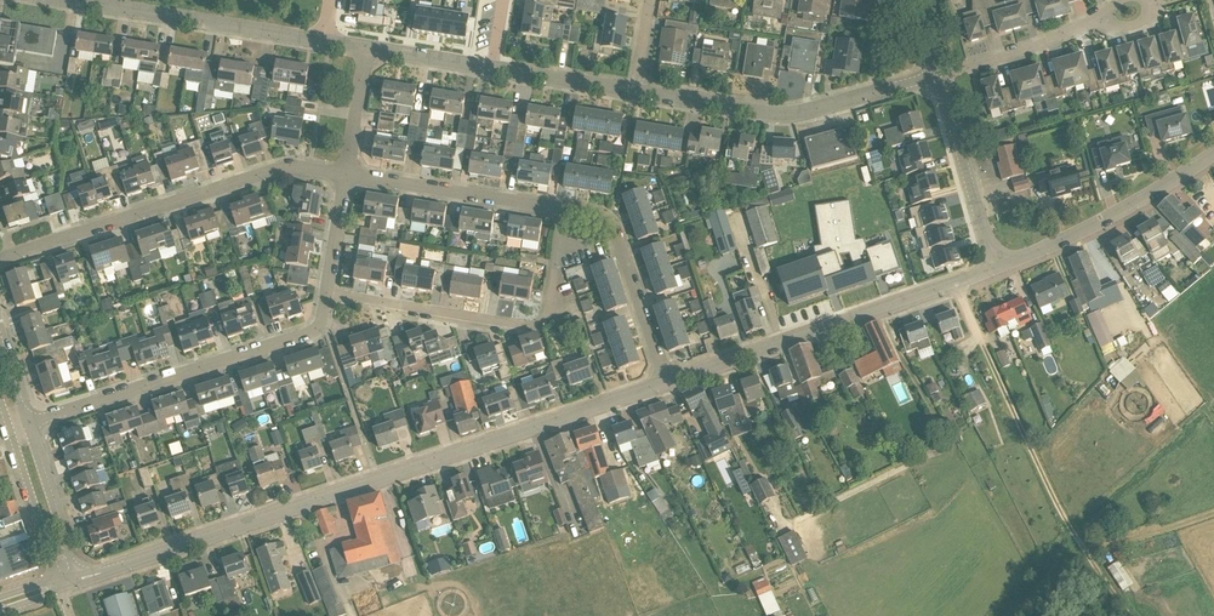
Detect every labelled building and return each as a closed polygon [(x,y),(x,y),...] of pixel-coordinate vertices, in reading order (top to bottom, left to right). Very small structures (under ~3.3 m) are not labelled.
[(350,13),(359,15),(358,22),(383,26),(383,17),(375,16),(377,4),(352,0),(350,13)] [(548,5),(575,10),(576,3),(560,0),(549,0),(548,5)] [(711,6),(737,10),(739,0),(712,0),(711,6)] [(754,10),(781,15),(784,0),(756,0),(754,10)] [(799,13),(815,15),(814,23),(824,24),(825,17),(828,0),(801,0),(799,13)] [(869,4),(870,0),(845,0),(842,0),(839,17),(844,18),(864,21),(867,4),(869,4)] [(973,12),(964,15),(966,23),(964,24),(964,23),(963,23),(964,36),(965,36),(965,35),(969,34),(971,42),(972,42),(972,41),(985,38),(985,36),(985,37),(982,26),(989,24),(983,0),(972,0),(973,12)] [(997,5),(994,0),(983,0),(989,24),(996,22),(999,32),(999,33),(1000,34),(1014,30),(1006,2),(997,5)] [(1014,30),(1028,26),(1027,25),(1024,14),(1031,12),(1028,0),(1015,0),(1006,2),(1014,30)] [(1031,12),(1038,10),(1042,20),(1041,21),(1042,22),(1056,18),(1051,0),(1028,0),(1031,12)] [(1056,18),(1070,14),(1069,13),(1066,2),(1073,0),(1051,0),(1056,18)] [(525,19),(543,22),(546,6),(527,3),(525,19)] [(576,10),(603,15),(604,7),(578,3),(576,10)] [(418,9),(415,33),(427,35),(431,11),(418,9)] [(431,11),(427,35),(440,37),(444,13),(431,11)] [(698,13),(691,12),(690,22),(697,23),(698,13)] [(444,13),(440,37),(453,39),(457,15),(444,13)] [(457,15),(453,39),(466,41),(469,17),(457,15)] [(1202,49),(1198,35),(1202,34),(1203,34),(1197,23),(1197,24),(1195,25),(1193,16),(1192,17),(1179,21),(1179,22),(1184,40),(1177,42),(1183,61),(1191,59),(1189,53),(1202,49)] [(565,19),(564,23),(566,26),(569,26),(572,24),(573,21),(571,18),(567,17),(565,19)] [(628,20),(607,17),(605,32),(625,35),(628,20)] [(832,17),(830,25),(842,27),(844,19),(832,17)] [(525,19),(522,35),(549,39),(551,23),(543,22),(525,19)] [(663,48),(661,62),(683,65),(688,35),(690,25),(667,21),(665,31),(664,30),(662,42),(666,42),(665,48),(663,48)] [(2,22),(0,36),(0,66),(9,67),(15,68),(17,52),(53,58),(57,32),(2,22)] [(572,27),(564,26),(562,41),(570,43),(572,27)] [(572,27),(570,43),(578,44),(581,28),(572,27)] [(844,38),(853,39),(855,30),(845,28),(844,38)] [(625,35),(605,32),(598,31),(595,47),(602,48),(623,51),(625,35)] [(97,37),(80,34),(78,52),(94,55),(97,37)] [(115,40),(107,39),(107,35),(98,34),(98,37),(97,37),(94,55),(112,57),(115,40)] [(731,41),(739,42),(740,35),(732,34),(731,41)] [(1165,52),(1161,53),(1167,72),(1174,70),(1174,64),(1183,61),(1177,42),(1175,34),(1161,38),(1165,52)] [(820,42),(792,38),(788,62),(789,62),(788,69),(803,72),(803,71),(815,72),(814,76),(815,76),(820,42)] [(731,44),(721,43),(705,40),(703,53),(701,66),(718,69),(717,71),(727,73),(731,44)] [(863,44),(838,40),(835,62),(827,60),(825,75),(836,77),(837,71),(856,74),(857,68),(859,69),(863,44)] [(1165,82),(1163,73),(1158,54),(1154,40),(1140,44),(1144,58),(1136,60),(1142,79),(1143,85),(1152,82),(1154,85),(1165,82)] [(766,48),(774,49),(775,42),(768,41),(766,48)] [(127,42),(124,59),(140,62),(144,45),(127,42)] [(139,71),(156,74),(153,87),(160,88),(163,73),(156,72),(161,47),(144,45),(140,62),(141,62),(139,71)] [(774,49),(748,45),(743,76),(763,79),(765,65),(772,66),(774,49)] [(1122,64),(1115,66),(1120,85),(1142,79),(1136,60),(1132,46),(1118,50),(1122,64)] [(190,52),(173,50),(170,67),(187,69),(190,52)] [(206,62),(207,55),(190,52),(187,69),(203,72),(199,94),(206,95),(212,63),(206,62)] [(1094,72),(1099,91),(1120,85),(1115,66),(1111,52),(1097,56),(1101,70),(1094,72)] [(1067,60),(1075,87),(1084,84),(1087,90),(1090,89),(1091,94),(1099,91),(1094,72),(1087,74),(1082,57),(1082,56),(1067,60)] [(78,59),(70,58),(68,73),(76,74),(78,59)] [(585,59),(578,58),(577,66),(584,66),(585,59)] [(329,73),(344,74),(345,59),(329,59),(329,73)] [(1050,80),(1056,98),(1067,95),(1067,89),(1075,87),(1067,60),(1053,64),(1054,65),(1058,77),(1050,80)] [(235,86),(239,64),(223,62),(222,64),(212,63),(206,95),(207,95),(214,97),(215,90),(221,91),(221,92),(234,94),(235,86)] [(294,65),(277,62),(276,71),(265,69),(259,101),(267,103),(270,88),(278,90),(280,88),(281,83),(290,85),(294,65)] [(239,64),(235,86),(251,88),(252,85),(255,86),(252,100),(259,101),(265,69),(254,67),(255,67),(239,64)] [(110,65),(107,79),(114,80),(117,66),(110,65)] [(309,67),(294,65),(290,85),(306,88),(309,67)] [(121,81),(122,81),(124,67),(117,66),(114,80),(121,81)] [(9,67),(8,75),(0,73),(0,89),(20,92),(21,84),(27,85),(29,71),(15,68),(9,67)] [(1035,104),(1046,101),(1048,109),(1058,107),(1056,98),(1050,80),(1043,82),(1039,69),(1040,69),(1039,68),(1025,72),(1035,104)] [(318,79),(320,71),(312,70),(310,78),(318,79)] [(1008,91),(1014,110),(1035,104),(1025,72),(1011,75),(1012,77),(1016,89),(1008,91)] [(163,73),(160,88),(167,89),(170,74),(163,73)] [(102,86),(113,87),(114,80),(107,79),(103,79),(102,86)] [(992,116),(1014,110),(1008,91),(1001,93),(997,81),(998,81),(997,79),(984,83),(983,83),(985,91),(983,92),(983,91),(983,104),(984,104),(984,103),(988,102),(992,116)] [(398,106),(401,86),(386,83),(382,103),(398,106)] [(417,89),(401,86),(398,106),(414,108),(417,89)] [(20,92),(0,89),(0,102),(2,102),(0,110),(0,111),(13,113),(23,115),(26,93),(20,92)] [(372,97),(380,99),(381,91),(373,90),(372,97)] [(450,94),(434,92),(431,111),(447,113),(450,94)] [(465,97),(450,94),(447,113),(462,116),(465,97)] [(1166,94),(1156,97),(1158,103),(1167,100),(1166,94)] [(212,109),(213,100),(214,97),(207,95),(206,101),(205,108),(212,109)] [(297,107),(302,108),(303,101),(288,98),(287,106),(297,107)] [(468,136),(477,137),(479,125),(487,127),(486,130),(493,131),(494,122),(498,102),(482,99),(481,109),(472,108),(470,122),(468,136)] [(242,109),(242,105),(240,101),(235,100),(234,108),(242,109)] [(498,102),(494,122),(510,124),(507,142),(515,143),(520,116),(512,115),(513,104),(498,102)] [(118,115),(129,116),(130,107),(120,105),(118,115)] [(152,115),(153,106),(145,105),(145,115),(152,115)] [(546,110),(530,107),(528,117),(520,116),(515,143),(525,145),(528,127),(542,129),(546,110)] [(49,119),(57,121),(58,115),(54,110),(50,109),(49,119)] [(0,110),(0,134),(19,137),(19,136),(26,137),(27,130),(20,129),(23,115),(13,113),(0,111),(0,110)] [(564,151),(567,133),(569,121),(560,120),(561,112),(546,110),(542,129),(558,132),(555,150),(564,151)] [(589,112),(577,110),(574,131),(585,132),(589,112)] [(1186,117),(1175,119),(1173,110),(1146,118),(1152,138),(1161,135),(1163,142),(1191,134),(1186,117)] [(410,126),(420,128),(422,114),(412,112),(410,126)] [(582,151),(588,152),(590,143),(591,143),(592,137),(592,133),(597,134),(600,114),(589,112),(585,132),(586,132),(584,141),(582,151)] [(216,116),(219,123),(226,121),(224,113),(216,116)] [(380,121),(395,124),(397,115),(381,113),(380,121)] [(420,128),(429,129),(431,116),(422,114),(420,128)] [(600,114),(597,134),(608,136),(612,115),(600,114)] [(909,134),(923,130),(919,114),(900,119),(902,126),(894,128),(891,129),(884,131),(887,141),(880,143),(882,150),(911,142),(909,134)] [(612,115),(608,136),(620,138),(623,117),(612,115)] [(153,117),(145,119),(147,126),(155,124),(153,117)] [(303,120),(303,121),(300,120),(295,120),(287,118),(286,121),(276,120),(273,140),(289,143),(288,146),(299,147),(303,120)] [(112,120),(100,124),(102,130),(114,126),(112,120)] [(121,124),(122,127),(125,129),(128,128),(130,125),(129,122),(127,120),(123,121),(121,124)] [(470,122),(461,120),(459,134),(468,136),(470,122)] [(93,121),(88,122),(90,129),(96,127),(93,121)] [(262,121),(249,126),(253,136),(240,140),(247,159),(264,153),(260,140),(267,138),(267,136),(265,130),(262,121)] [(378,130),(394,132),(395,124),(380,121),(378,130)] [(236,124),(231,126),(234,135),(239,133),(236,124)] [(646,147),(650,127),(638,125),(635,145),(646,147)] [(408,141),(418,142),(420,128),(410,126),(408,141)] [(661,129),(650,127),(646,147),(658,149),(661,129)] [(849,127),(804,139),(812,171),(858,158),(849,127)] [(426,144),(427,144),(429,129),(420,128),(418,142),(426,144)] [(669,151),(673,130),(661,129),(658,149),(669,151)] [(226,130),(212,135),(215,144),(229,140),(226,130)] [(684,132),(673,130),(669,151),(681,153),(684,132)] [(691,135),(688,154),(708,157),(709,151),(719,153),(722,133),(703,130),(702,139),(691,137),(691,135)] [(1001,133),(991,135),(993,142),(1003,139),(1001,133)] [(9,162),(12,148),(17,149),(19,137),(0,134),(0,166),(9,162)] [(466,149),(468,136),(459,134),(457,148),(466,149)] [(477,137),(468,136),(466,149),(475,151),(477,137)] [(1018,138),(1021,149),(1029,147),(1026,136),(1018,138)] [(747,162),(748,162),(750,150),(754,151),(756,139),(742,137),(741,142),(729,140),(727,156),(734,157),(733,160),(744,162),(747,162)] [(1126,137),(1113,141),(1109,142),(1109,141),(1098,144),(1099,149),(1093,151),(1098,170),(1105,168),(1107,173),(1116,170),(1115,168),(1120,166),(1130,164),(1128,156),(1127,151),(1130,151),(1126,137)] [(392,142),(377,139),(373,159),(389,161),(392,142)] [(759,164),(759,165),(766,186),(777,182),(774,169),(774,166),(782,166),(782,160),(793,160),(794,142),(775,141),(774,147),(774,150),(763,149),(763,147),(761,157),(761,158),(760,159),(759,164)] [(212,142),(202,146),(208,167),(209,171),(210,170),(209,168),(217,165),(218,168),(234,163),(227,143),(215,146),(213,142),(212,142)] [(405,164),(406,155),(408,145),(392,142),(389,161),(405,164)] [(515,143),(507,142),(505,156),(513,158),(515,143)] [(525,145),(515,143),(513,158),(523,159),(525,145)] [(924,170),(922,163),(932,160),(927,144),(908,149),(910,156),(900,159),(905,176),(924,170)] [(1023,174),(1016,144),(998,150),(1002,167),(999,168),(1003,180),(1016,177),(1018,184),(1013,185),(1015,193),(1030,189),(1028,181),(1025,182),(1023,174)] [(185,148),(178,151),(187,178),(186,174),(195,171),(208,167),(202,146),(194,148),(194,149),(186,152),(185,148)] [(441,149),(425,146),(424,158),(422,167),(438,169),(441,149)] [(456,151),(441,149),(438,169),(453,172),(456,151)] [(463,166),(471,168),(470,175),(485,177),(488,157),(489,152),(484,151),(481,153),(481,156),(474,155),(475,151),(466,149),(463,166)] [(501,179),(503,171),(504,160),(496,158),(497,150),(490,149),(489,152),(488,157),(485,177),(501,179)] [(564,151),(555,150),(553,165),(561,166),(559,177),(564,151)] [(582,151),(577,150),(575,159),(574,159),(574,157),(571,157),(571,155),(570,155),(568,167),(579,169),(581,160),(582,151)] [(154,155),(157,165),(158,165),(164,185),(163,181),(162,178),(170,175),(171,179),(172,182),(187,178),(178,151),(164,155),(163,152),(154,155)] [(879,151),(867,154),(868,160),(880,156),(879,151)] [(530,164),(521,163),(519,173),(518,182),(533,185),(538,155),(531,154),(530,164)] [(135,172),(142,192),(143,192),(141,189),(162,182),(163,185),(164,185),(158,165),(157,165),(150,167),(146,155),(132,160),(135,172)] [(549,187),(551,175),(552,168),(544,166),(545,156),(538,155),(533,185),(549,187)] [(94,161),(96,171),(111,168),(109,158),(94,161)] [(0,166),(0,181),(4,180),(6,187),(25,181),(22,169),(17,171),(14,162),(20,160),(20,159),(9,162),(0,166)] [(713,159),(708,165),(713,171),(719,165),(713,159)] [(118,166),(111,168),(120,196),(121,199),(120,195),(119,192),(126,190),(127,193),(128,197),(142,192),(135,172),(122,177),(118,166)] [(1088,166),(1086,166),(1087,171),(1080,173),(1081,178),(1091,175),(1088,166)] [(576,189),(579,169),(568,167),(565,187),(576,189)] [(867,167),(862,169),(865,183),(871,181),(867,167)] [(91,182),(98,203),(120,196),(111,168),(96,173),(98,180),(91,182)] [(1075,168),(1057,173),(1056,170),(1037,176),(1042,193),(1051,191),(1053,198),(1064,195),(1063,193),(1081,188),(1075,168)] [(591,171),(579,169),(576,189),(587,191),(591,171)] [(602,172),(591,171),(587,191),(599,193),(602,172)] [(614,174),(602,172),(599,193),(610,195),(614,174)] [(930,192),(940,190),(935,173),(917,179),(919,185),(908,188),(913,205),(932,200),(932,199),(930,192)] [(71,194),(76,210),(77,209),(76,206),(82,204),(84,207),(85,211),(99,206),(98,203),(91,182),(92,186),(86,188),(83,179),(75,181),(68,184),(71,194)] [(26,180),(25,181),(6,187),(5,188),(7,196),(2,198),(6,211),(25,205),(26,204),(24,197),(31,195),(26,180)] [(322,199),(317,198),(319,189),(299,186),(299,185),(290,184),(288,195),(294,196),(293,197),(294,201),(296,204),(299,205),(301,205),(300,213),(299,213),(297,214),(296,214),(295,215),(295,216),(294,218),(294,221),(292,221),(292,222),(311,225),(312,217),(319,218),(322,199)] [(644,190),(624,197),(628,208),(648,201),(644,190)] [(655,199),(664,196),(662,190),(653,193),(655,199)] [(45,198),(50,212),(65,207),(61,196),(61,193),(45,198)] [(265,216),(266,219),(275,216),(269,196),(268,196),(269,200),(261,203),(260,199),(259,195),(245,200),(252,224),(251,220),(265,216)] [(377,238),(378,230),(384,197),(367,195),(364,215),(372,217),(373,218),(373,217),(377,217),(377,220),(378,220),(376,230),(370,229),(362,228),(361,236),(377,238)] [(767,206),(771,205),(768,195),(744,203),(747,212),(758,248),(754,249),(762,276),(767,274),(772,273),(763,246),(779,242),(767,206)] [(655,199),(657,204),(666,202),(664,196),(655,199)] [(1180,235),(1178,237),(1193,253),(1207,239),(1193,224),(1202,216),(1193,206),(1187,212),(1172,196),(1158,208),(1181,233),(1180,235)] [(404,225),(406,210),(398,209),(400,200),(384,197),(378,230),(377,238),(382,239),(383,231),(386,232),(387,230),(388,219),(396,220),(396,224),(404,225)] [(245,204),(223,211),(223,212),(229,231),(230,231),(232,238),(247,233),(245,226),(252,224),(245,200),(244,200),(245,204)] [(648,201),(628,208),(632,219),(651,212),(648,201)] [(789,305),(827,292),(836,289),(838,294),(877,280),(875,274),(882,272),(883,275),(900,269),(891,243),(883,246),(883,244),(868,249),(864,239),(857,241),(850,201),(815,206),(821,246),(814,247),(816,258),(778,271),(782,285),(779,286),(782,293),(785,292),(789,305)] [(431,205),(415,202),(414,211),(406,210),(404,225),(403,229),(410,230),(412,223),(428,225),(431,205)] [(934,203),(910,210),(912,218),(920,216),(923,227),(923,228),(940,223),(948,220),(945,207),(936,210),(934,203)] [(1008,203),(1002,205),(1004,213),(1010,211),(1008,203)] [(25,205),(6,211),(5,211),(10,228),(30,222),(25,205)] [(454,218),(446,216),(447,208),(431,205),(428,225),(444,228),(443,231),(451,233),(454,218)] [(213,210),(199,215),(207,238),(220,234),(229,231),(223,212),(223,211),(222,207),(221,207),(223,212),(224,215),(215,217),(215,214),(213,210)] [(738,250),(725,209),(708,215),(721,255),(738,250)] [(475,240),(479,213),(463,210),(462,219),(454,218),(451,233),(459,234),(460,231),(468,232),(467,243),(474,244),(475,240)] [(665,220),(674,216),(672,211),(663,214),(665,220)] [(632,219),(635,230),(655,223),(651,212),(632,219)] [(498,246),(501,225),(494,224),(495,215),(479,213),(475,240),(491,242),(491,245),(498,246)] [(176,222),(178,230),(179,234),(180,234),(182,242),(185,252),(187,251),(189,251),(190,252),(192,251),(193,251),(194,250),(194,248),(193,247),(194,246),(193,243),(194,242),(206,239),(207,238),(199,215),(198,215),(199,217),(199,218),(191,221),(177,225),(176,223),(176,222)] [(665,220),(667,225),(676,222),(674,216),(665,220)] [(523,241),(527,220),(511,218),(509,226),(501,225),(498,246),(498,247),(499,240),(507,241),(508,238),(523,241)] [(543,223),(527,220),(523,241),(539,243),(543,223)] [(1154,221),(1138,230),(1152,255),(1168,246),(1173,256),(1181,252),(1188,259),(1186,262),(1201,277),(1211,271),(1193,253),(1178,237),(1180,235),(1176,232),(1165,241),(1154,221)] [(635,230),(639,241),(659,234),(655,223),(635,230)] [(923,227),(914,229),(918,240),(926,237),(929,248),(946,243),(954,241),(951,228),(942,230),(940,223),(923,228),(923,227)] [(169,224),(153,229),(160,253),(176,248),(179,255),(178,255),(179,260),(182,259),(183,263),(188,261),(185,253),(186,253),(185,252),(182,242),(180,234),(179,234),(173,236),(171,232),(169,224)] [(290,242),(294,242),(293,250),(289,249),(289,250),(310,253),(313,254),(316,239),(312,238),(308,238),(310,229),(314,230),(314,229),(294,226),(289,225),(287,235),(289,235),(289,239),(290,242)] [(134,249),(140,267),(147,265),(145,258),(160,253),(153,229),(137,235),(139,243),(141,246),(134,249)] [(411,234),(403,233),(402,240),(410,242),(411,234)] [(377,238),(361,236),(360,245),(376,247),(377,238)] [(1149,254),(1140,259),(1127,236),(1112,245),(1122,263),(1123,262),(1130,275),(1140,269),(1150,286),(1164,278),(1159,268),(1160,268),(1149,254)] [(123,239),(107,244),(115,267),(129,263),(135,282),(144,279),(140,267),(134,249),(133,249),(134,252),(127,254),(125,247),(123,239)] [(929,248),(921,250),(924,260),(932,258),(935,270),(961,262),(957,249),(948,251),(946,243),(929,248)] [(107,244),(91,249),(95,263),(88,265),(90,271),(93,282),(101,280),(99,272),(115,267),(107,244)] [(676,252),(685,249),(683,244),(674,247),(676,252)] [(663,245),(643,252),(646,263),(666,256),(663,245)] [(273,248),(265,251),(267,258),(275,255),(273,248)] [(676,252),(678,258),(687,255),(685,249),(676,252)] [(310,253),(289,250),(287,265),(290,265),(289,274),(306,277),(310,253)] [(372,262),(364,261),(366,252),(359,251),(358,259),(357,259),(354,280),(369,282),(372,262)] [(1123,300),(1122,297),(1116,282),(1102,288),(1095,272),(1086,252),(1069,259),(1078,280),(1072,283),(1077,295),(1078,294),(1084,306),(1089,304),(1092,313),(1123,300)] [(537,256),(525,254),(522,253),(520,262),(536,264),(537,256)] [(53,279),(58,294),(59,296),(65,294),(66,294),(63,285),(81,279),(73,255),(55,261),(58,268),(60,274),(53,276),(51,271),(50,271),(53,279)] [(666,256),(646,263),(650,274),(670,267),(666,256)] [(395,279),(403,281),(402,288),(417,290),(421,270),(406,267),(408,259),(398,257),(398,258),(397,263),(394,279),(395,279)] [(384,285),(385,279),(387,264),(372,262),(369,282),(384,285)] [(616,273),(613,262),(593,268),(597,279),(616,273)] [(48,263),(41,265),(46,281),(53,279),(50,271),(48,263)] [(421,270),(417,290),(433,293),(433,289),(442,290),(446,266),(430,263),(429,271),(421,270)] [(247,266),(239,269),(248,296),(255,294),(247,266)] [(442,293),(450,295),(450,296),(465,298),(469,278),(454,275),(455,267),(446,266),(442,290),(442,293)] [(670,267),(650,274),(654,284),(674,278),(670,267)] [(680,275),(689,272),(687,267),(678,270),(680,275)] [(26,270),(8,276),(8,277),(13,291),(31,285),(26,270)] [(237,276),(235,270),(226,273),(228,279),(237,276)] [(533,281),(534,273),(528,272),(526,281),(518,279),(515,299),(530,302),(533,281)] [(680,275),(682,281),(691,278),(689,272),(680,275)] [(620,284),(616,273),(597,279),(600,290),(620,284)] [(306,277),(289,274),(287,283),(305,286),(306,277)] [(1068,296),(1059,274),(1050,278),(1051,280),(1032,288),(1044,315),(1053,311),(1050,303),(1068,296)] [(515,299),(518,279),(503,277),(500,297),(515,299)] [(469,278),(465,298),(481,301),(484,280),(469,278)] [(583,278),(573,281),(575,287),(585,284),(583,278)] [(674,278),(654,284),(658,295),(677,288),(674,278)] [(203,283),(207,293),(211,308),(219,305),(214,291),(213,291),(211,286),(210,286),(208,281),(203,283)] [(585,284),(575,287),(577,292),(586,289),(585,284)] [(620,284),(600,290),(604,301),(624,295),(620,284)] [(18,307),(36,301),(31,285),(13,291),(13,292),(15,297),(14,297),(18,307)] [(1171,285),(1161,292),(1169,302),(1178,295),(1171,285)] [(754,304),(762,301),(757,286),(748,289),(752,299),(736,304),(747,334),(763,328),(754,304)] [(200,296),(204,310),(211,308),(207,293),(200,296)] [(58,294),(39,300),(41,307),(60,301),(59,296),(58,294)] [(297,294),(283,299),(288,316),(289,319),(303,314),(297,294)] [(265,323),(277,319),(288,316),(283,299),(282,295),(270,299),(259,303),(265,323)] [(624,295),(604,301),(608,312),(627,306),(624,295)] [(252,305),(250,298),(234,303),(234,300),(233,301),(237,313),(238,312),(244,331),(259,326),(252,305)] [(1022,299),(1000,309),(1008,327),(1008,326),(1009,330),(1019,325),(1019,326),(1031,321),(1022,299)] [(590,300),(581,303),(583,308),(592,305),(590,300)] [(689,303),(691,309),(701,305),(699,300),(689,303)] [(711,300),(704,303),(711,326),(716,325),(721,340),(738,334),(732,317),(725,319),(723,311),(716,313),(711,300)] [(1079,300),(1071,303),(1076,316),(1085,313),(1079,300)] [(43,315),(63,308),(60,301),(41,307),(43,315)] [(112,301),(102,304),(105,312),(115,309),(112,301)] [(233,301),(219,305),(223,317),(222,318),(229,339),(244,333),(244,331),(238,312),(237,313),(233,301)] [(678,313),(674,302),(655,308),(658,319),(678,313)] [(175,320),(171,305),(163,307),(164,312),(167,322),(175,320)] [(592,305),(583,308),(584,314),(594,311),(592,305)] [(691,309),(693,314),(703,311),(701,305),(691,309)] [(1008,327),(1000,309),(986,315),(990,323),(987,325),(991,334),(998,331),(1001,338),(1010,334),(1007,327),(1008,327)] [(105,313),(106,317),(110,319),(115,318),(112,310),(105,313)] [(192,324),(193,327),(194,327),(199,345),(214,340),(207,319),(204,310),(190,315),(191,318),(190,319),(192,324)] [(1089,314),(1100,348),(1114,343),(1103,310),(1089,314)] [(954,312),(937,318),(942,334),(953,330),(956,341),(963,338),(954,312)] [(682,324),(678,313),(658,319),(662,330),(682,324)] [(46,330),(41,315),(22,321),(23,322),(27,336),(46,330)] [(193,327),(192,324),(190,319),(176,323),(178,332),(185,353),(200,348),(199,345),(194,327),(193,327)] [(582,319),(574,322),(576,328),(584,325),(582,319)] [(625,319),(605,325),(609,336),(628,330),(625,319)] [(696,324),(698,330),(708,327),(706,321),(696,324)] [(899,363),(881,324),(880,321),(863,329),(875,354),(855,362),(862,379),(883,370),(899,363)] [(923,323),(899,331),(907,353),(917,349),(918,352),(932,347),(923,323)] [(682,324),(662,330),(666,341),(686,335),(682,324)] [(1041,324),(1030,328),(1040,352),(1051,347),(1041,324)] [(175,345),(169,327),(155,331),(158,340),(149,343),(155,362),(170,357),(166,344),(173,342),(174,346),(175,345)] [(698,330),(700,336),(710,333),(708,327),(698,330)] [(64,349),(75,346),(72,339),(72,337),(55,343),(53,337),(56,335),(54,328),(46,330),(27,336),(27,337),(28,337),(29,342),(32,352),(46,348),(48,355),(64,349)] [(389,338),(381,341),(378,330),(364,335),(371,356),(378,353),(380,362),(388,359),(387,356),(394,354),(389,338)] [(423,337),(421,330),(407,334),(407,336),(400,338),(403,346),(397,348),(404,368),(410,366),(417,364),(416,360),(430,356),(428,350),(423,337)] [(628,330),(609,336),(612,347),(632,341),(628,330)] [(1089,330),(1084,332),(1090,345),(1095,343),(1089,330)] [(428,350),(430,356),(430,357),(439,354),(442,363),(463,356),(457,337),(447,339),(440,342),(437,332),(423,337),(428,350)] [(601,332),(592,335),(594,341),(603,338),(601,332)] [(511,349),(510,350),(510,348),(505,350),(511,367),(516,365),(517,368),(537,362),(535,356),(544,353),(538,334),(520,340),(522,346),(511,349)] [(340,353),(340,354),(339,354),(345,370),(356,366),(359,363),(362,364),(373,361),(371,356),(364,335),(350,339),(353,349),(341,354),(340,353)] [(686,335),(666,341),(670,352),(689,346),(686,335)] [(79,336),(72,339),(75,346),(82,343),(79,336)] [(137,337),(123,341),(128,356),(136,354),(137,359),(140,367),(155,362),(149,343),(147,337),(138,340),(137,337)] [(603,338),(594,341),(596,347),(605,344),(603,338)] [(590,340),(580,343),(585,359),(595,355),(590,340)] [(110,346),(100,349),(103,357),(109,377),(125,372),(122,363),(120,359),(128,356),(129,360),(128,356),(123,341),(110,346)] [(636,352),(632,341),(612,347),(616,358),(636,352)] [(502,345),(494,347),(493,344),(476,350),(473,343),(465,346),(470,362),(478,360),(484,375),(499,370),(502,379),(504,378),(513,375),(504,350),(502,345)] [(825,383),(824,380),(836,376),(833,368),(820,372),(810,343),(790,350),(807,396),(809,403),(819,399),(815,387),(825,383)] [(1034,343),(1026,346),(1028,354),(1037,351),(1034,343)] [(1115,345),(1102,347),(1103,354),(1116,352),(1115,345)] [(302,355),(311,385),(311,384),(308,374),(324,369),(325,374),(334,379),(339,377),(330,348),(319,352),(318,350),(302,355)] [(48,355),(40,358),(43,366),(37,367),(42,382),(61,376),(58,366),(69,363),(64,349),(48,355)] [(103,357),(100,349),(78,356),(83,375),(84,374),(83,371),(90,369),(91,373),(94,382),(109,377),(103,357)] [(1004,350),(996,354),(1003,368),(1011,365),(1004,350)] [(640,363),(636,352),(616,358),(620,369),(640,363)] [(302,355),(285,360),(291,379),(304,375),(307,386),(311,385),(302,355)] [(609,355),(599,358),(601,363),(610,360),(609,355)] [(1125,358),(1118,364),(1114,360),(1108,366),(1111,370),(1110,372),(1120,384),(1136,370),(1125,358)] [(563,359),(551,363),(554,372),(557,381),(568,377),(571,386),(593,379),(587,360),(566,367),(563,359)] [(610,360),(601,363),(603,369),(612,366),(610,360)] [(265,394),(279,390),(281,389),(280,388),(273,364),(257,370),(263,388),(265,394)] [(783,387),(793,383),(787,366),(771,372),(776,389),(777,389),(780,398),(781,401),(787,399),(786,396),(783,387)] [(376,369),(378,376),(386,374),(384,367),(376,369)] [(852,368),(840,375),(847,389),(850,387),(856,398),(865,394),(852,368)] [(240,393),(245,407),(252,405),(249,393),(263,388),(257,370),(241,375),(245,387),(239,389),(240,393)] [(450,376),(453,385),(468,380),(466,371),(450,376)] [(557,381),(554,372),(546,375),(548,379),(551,390),(553,390),(559,388),(557,381)] [(66,390),(75,387),(73,382),(64,384),(61,376),(42,382),(47,397),(66,390)] [(237,410),(241,408),(245,407),(240,393),(234,395),(229,378),(213,384),(219,403),(233,398),(237,410)] [(739,395),(747,419),(761,414),(756,400),(764,397),(758,378),(741,383),(744,393),(739,395)] [(553,390),(551,390),(548,379),(535,383),(542,400),(549,398),(550,402),(556,400),(553,390)] [(469,381),(451,387),(460,416),(455,418),(460,436),(478,430),(475,420),(480,418),(469,381)] [(932,393),(939,390),(935,381),(928,385),(932,393)] [(542,400),(535,383),(523,387),(522,384),(515,386),(520,401),(526,399),(530,409),(536,407),(534,403),(542,400)] [(195,400),(199,415),(206,413),(204,407),(219,403),(213,384),(197,389),(200,398),(195,400)] [(294,384),(286,386),(292,404),(293,408),(301,405),(294,384)] [(281,389),(279,390),(285,407),(287,406),(292,404),(286,386),(280,388),(281,389)] [(515,386),(507,388),(502,390),(503,394),(496,396),(502,414),(510,412),(511,415),(517,413),(514,403),(520,401),(515,386)] [(704,440),(713,457),(732,448),(723,431),(709,404),(710,403),(701,386),(683,395),(691,412),(698,409),(711,436),(704,440)] [(747,419),(739,395),(733,397),(730,387),(713,393),(720,413),(720,412),(725,426),(747,419)] [(69,390),(66,390),(55,394),(57,400),(71,396),(69,390)] [(986,403),(979,390),(963,399),(970,412),(986,403)] [(437,392),(437,391),(429,393),(432,401),(439,399),(437,392)] [(318,406),(323,404),(325,404),(321,392),(314,394),(318,406)] [(188,406),(184,393),(168,398),(175,418),(184,415),(188,429),(202,424),(199,415),(195,400),(194,400),(195,404),(188,406)] [(942,400),(938,393),(931,396),(935,404),(942,400)] [(502,414),(496,396),(483,401),(486,408),(479,411),(481,418),(488,416),(491,422),(497,420),(495,416),(502,414)] [(1047,396),(1040,399),(1044,409),(1051,407),(1047,396)] [(153,403),(157,416),(150,418),(155,433),(170,429),(167,421),(175,418),(168,398),(153,403)] [(446,423),(439,400),(411,409),(420,435),(436,430),(434,424),(445,421),(446,423)] [(665,426),(671,424),(672,426),(684,422),(679,407),(668,411),(665,403),(637,413),(649,435),(648,436),(653,444),(659,456),(677,447),(665,426)] [(292,404),(287,406),(290,417),(296,415),(293,408),(292,404)] [(142,421),(138,408),(123,412),(129,433),(138,430),(141,438),(155,433),(150,418),(149,414),(148,415),(149,419),(142,421)] [(792,409),(782,414),(791,433),(801,428),(792,409)] [(395,430),(408,425),(403,410),(385,416),(388,426),(374,430),(380,448),(399,442),(395,430)] [(129,433),(123,412),(107,417),(110,426),(102,429),(109,448),(104,450),(106,455),(111,453),(109,448),(124,443),(121,435),(129,433)] [(237,434),(249,426),(244,418),(232,426),(237,434)] [(639,440),(632,423),(613,429),(619,447),(631,443),(640,468),(660,461),(658,457),(659,456),(653,444),(648,436),(639,440)] [(217,426),(220,435),(227,433),(225,424),(217,426)] [(317,452),(325,450),(317,427),(302,431),(309,451),(300,454),(307,473),(323,468),(317,452)] [(352,446),(354,445),(355,448),(362,445),(356,427),(345,431),(341,432),(344,440),(331,445),(337,463),(355,457),(352,446)] [(79,454),(89,450),(92,449),(89,441),(93,440),(89,428),(83,430),(82,429),(59,436),(64,449),(76,445),(79,454)] [(603,450),(596,428),(569,436),(583,472),(584,472),(590,470),(593,479),(600,476),(606,495),(629,488),(623,469),(611,473),(603,450)] [(273,432),(277,444),(285,442),(281,430),(273,432)] [(583,472),(569,436),(569,434),(545,443),(555,468),(561,485),(570,481),(579,505),(590,533),(605,528),(594,499),(584,472),(583,472)] [(170,445),(173,455),(184,452),(181,442),(170,445)] [(916,450),(913,444),(907,442),(900,446),(906,456),(916,450)] [(282,461),(266,466),(263,456),(264,456),(261,446),(249,450),(262,488),(288,480),(282,461)] [(89,450),(79,454),(66,458),(71,471),(83,467),(86,475),(96,472),(99,471),(96,462),(93,463),(89,450)] [(539,452),(527,456),(528,459),(526,460),(526,462),(514,466),(521,486),(537,480),(538,485),(548,482),(539,452)] [(699,456),(691,459),(695,468),(703,464),(699,456)] [(174,460),(176,468),(183,465),(180,458),(174,460)] [(250,493),(239,460),(216,468),(218,474),(222,489),(230,487),(233,498),(250,493)] [(745,460),(739,463),(742,468),(748,481),(753,478),(745,460)] [(149,467),(139,470),(146,489),(155,486),(149,467)] [(732,473),(736,481),(740,488),(750,484),(748,481),(742,468),(732,473)] [(512,491),(505,470),(492,475),(489,469),(478,472),(486,496),(487,496),(491,509),(515,501),(512,491)] [(103,484),(100,485),(96,472),(86,475),(73,479),(78,493),(90,489),(93,497),(103,494),(106,493),(103,484)] [(216,491),(222,489),(218,474),(211,476),(212,480),(205,483),(206,486),(197,489),(204,508),(220,503),(216,491)] [(186,495),(193,492),(188,475),(171,481),(176,498),(167,501),(173,519),(192,512),(186,495)] [(464,502),(474,498),(467,476),(453,481),(456,488),(444,492),(454,521),(469,516),(464,502)] [(767,479),(751,487),(753,492),(760,505),(775,497),(767,479)] [(437,504),(440,503),(435,487),(423,491),(424,495),(418,497),(419,501),(410,504),(416,524),(441,516),(437,504)] [(831,487),(823,491),(826,499),(835,495),(831,487)] [(100,519),(102,518),(113,514),(117,513),(129,509),(126,501),(108,507),(103,494),(93,497),(80,501),(85,514),(97,510),(100,519)] [(388,517),(381,494),(348,503),(358,540),(341,545),(350,576),(401,562),(388,517)] [(153,505),(151,498),(143,501),(145,507),(136,510),(143,529),(160,523),(153,505)] [(662,498),(654,503),(662,515),(669,510),(662,498)] [(14,502),(0,507),(0,522),(18,515),(14,502)] [(563,508),(554,511),(559,527),(568,524),(563,508)] [(335,533),(330,519),(327,509),(316,513),(320,524),(324,537),(335,533)] [(688,513),(691,518),(693,519),(696,518),(697,515),(695,510),(692,509),(689,511),(688,513)] [(673,515),(669,510),(662,515),(661,515),(664,521),(673,515)] [(115,528),(121,526),(117,513),(113,514),(102,518),(105,524),(90,529),(95,547),(118,540),(115,528)] [(1,551),(1,550),(11,578),(38,568),(18,515),(0,522),(0,549),(1,551)] [(504,528),(495,531),(501,552),(510,549),(504,528)] [(796,532),(779,539),(792,567),(808,559),(796,532)] [(474,541),(463,545),(467,557),(478,554),(474,541)] [(280,557),(288,555),(284,542),(276,544),(258,550),(268,579),(273,595),(291,589),(280,557)] [(1,551),(0,551),(0,581),(11,578),(1,550),(1,551)] [(235,589),(237,588),(234,578),(249,572),(244,555),(224,562),(228,575),(217,579),(229,613),(233,612),(233,613),(244,610),(239,596),(238,596),(235,589)] [(448,557),(428,564),(432,576),(452,569),(448,557)] [(313,571),(330,615),(342,615),(347,614),(342,603),(341,604),(326,566),(313,571)] [(217,579),(210,582),(205,567),(204,567),(204,568),(197,571),(197,570),(196,570),(196,571),(188,573),(187,570),(187,571),(188,574),(179,576),(186,598),(212,590),(216,604),(220,615),(229,613),(217,579)] [(310,570),(298,575),(310,606),(322,601),(310,570)] [(767,580),(754,586),(767,614),(780,608),(767,580)] [(165,581),(149,587),(148,584),(148,585),(148,587),(138,590),(138,591),(142,590),(147,605),(156,602),(159,613),(174,608),(165,581)] [(106,601),(110,615),(134,615),(127,594),(106,601)] [(348,613),(349,615),(358,615),(352,602),(346,605),(349,613),(348,613)]
